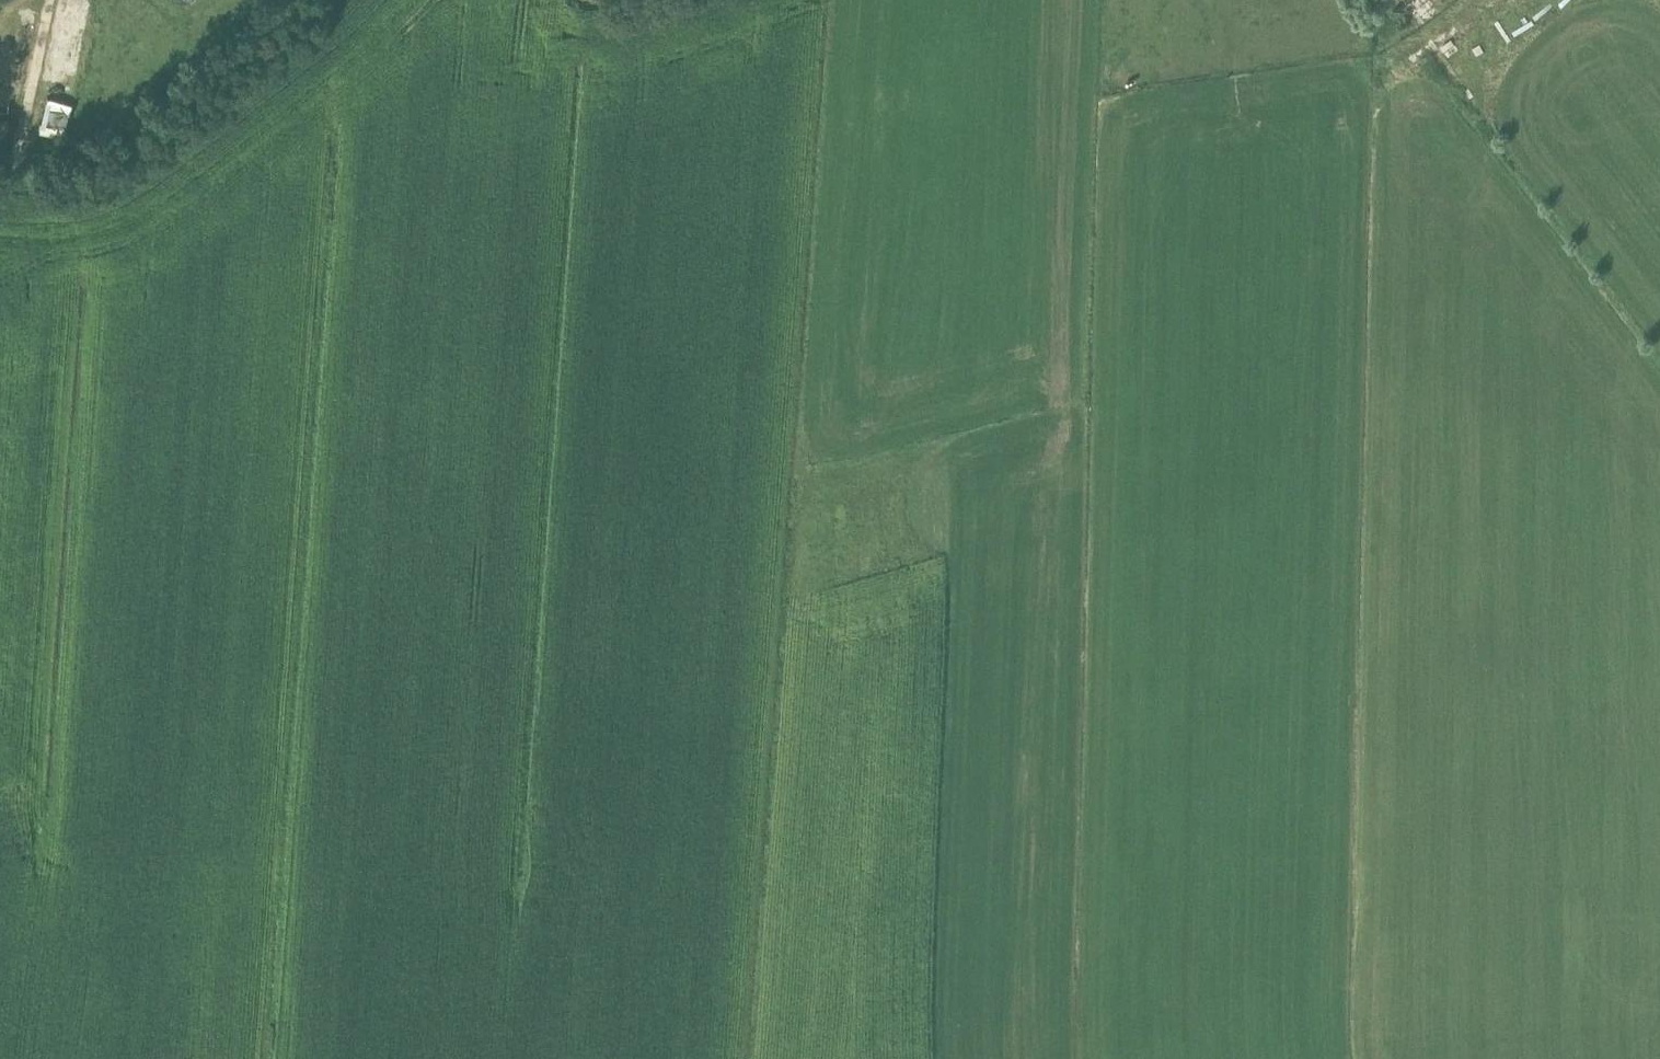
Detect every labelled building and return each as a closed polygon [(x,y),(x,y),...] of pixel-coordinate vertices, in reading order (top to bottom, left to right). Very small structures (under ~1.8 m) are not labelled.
[(1659,12),(1659,0),(1647,0),(1659,12)]
